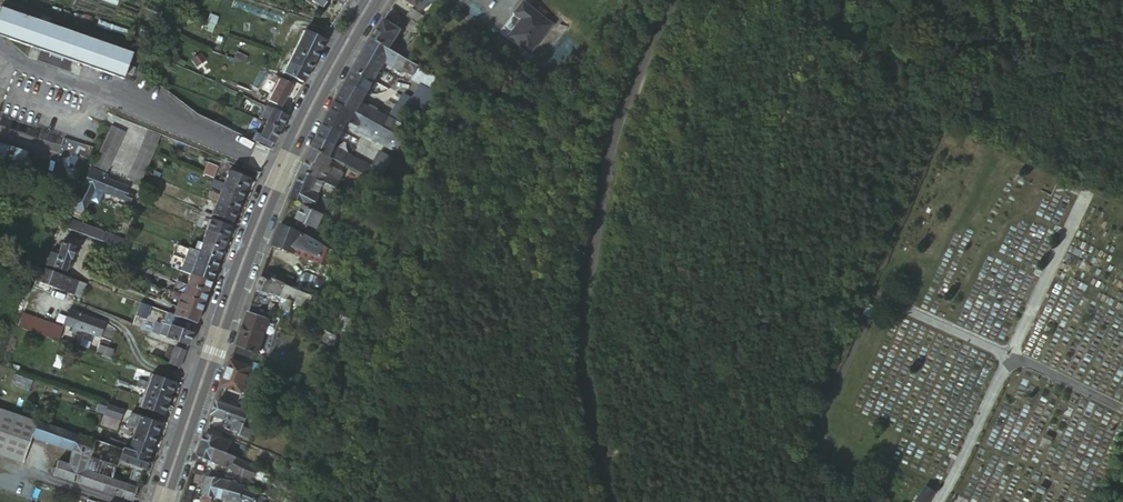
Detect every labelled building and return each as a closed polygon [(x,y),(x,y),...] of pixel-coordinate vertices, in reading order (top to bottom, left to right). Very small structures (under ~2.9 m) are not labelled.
[(322,9),(329,0),(309,0),(322,9)] [(417,8),(423,12),(429,3),(433,6),(436,2),(433,0),(404,0),(417,8)] [(512,13),(519,18),(505,35),(529,54),(554,23),(525,0),(523,0),(512,13)] [(409,20),(418,26),(423,19),(412,12),(407,19),(409,20)] [(134,56),(0,13),(0,40),(126,81),(134,56)] [(212,34),(218,19),(213,17),(212,21),(208,20),(205,27),(208,28),(207,32),(212,34)] [(417,28),(418,26),(409,20),(404,28),(416,36),(420,29),(417,28)] [(384,21),(372,39),(390,49),(401,31),(384,21)] [(319,52),(324,42),(304,33),(299,42),(319,52)] [(360,61),(380,71),(384,64),(391,50),(390,49),(372,39),(360,61)] [(314,63),(319,52),(299,42),(294,53),(314,63)] [(494,55),(499,48),(493,43),(488,50),(494,55)] [(147,59),(150,52),(140,49),(138,56),(147,59)] [(394,69),(396,65),(401,56),(391,50),(384,64),(394,69)] [(196,65),(205,59),(201,52),(191,58),(196,65)] [(309,73),(314,63),(294,53),(289,63),(309,73)] [(247,64),(249,58),(239,54),(236,60),(247,64)] [(396,65),(413,75),(419,66),(401,56),(396,65)] [(354,72),(374,82),(380,71),(360,61),(354,72)] [(303,84),(309,73),(289,63),(284,74),(303,84)] [(432,92),(440,78),(419,66),(413,75),(411,80),(432,92)] [(135,78),(138,70),(132,67),(129,76),(135,78)] [(368,93),(374,82),(354,72),(348,83),(368,93)] [(279,81),(278,84),(268,102),(280,108),(291,87),(279,81)] [(363,103),(368,93),(348,83),(343,92),(363,103)] [(363,103),(343,92),(336,104),(352,113),(356,115),(362,103),(363,103)] [(396,108),(412,117),(418,106),(402,97),(396,108)] [(389,132),(395,120),(389,117),(362,103),(356,115),(381,128),(389,132)] [(352,113),(336,104),(330,117),(346,126),(347,123),(352,113)] [(287,118),(267,108),(262,118),(268,121),(266,125),(280,132),(287,118)] [(407,127),(412,117),(396,108),(395,108),(389,117),(395,120),(402,124),(407,127)] [(356,115),(352,113),(347,123),(360,130),(376,137),(381,128),(356,115)] [(346,126),(330,117),(326,125),(342,133),(346,126)] [(396,135),(402,124),(395,120),(389,132),(391,133),(396,135)] [(347,123),(346,126),(359,133),(360,130),(347,123)] [(273,145),(280,132),(266,125),(260,138),(273,145)] [(342,133),(326,125),(319,137),(336,146),(339,141),(342,133)] [(93,165),(108,172),(127,134),(112,126),(93,165)] [(376,137),(387,143),(391,133),(389,132),(381,128),(376,137)] [(144,137),(158,143),(161,137),(147,130),(144,137)] [(392,146),(398,136),(396,135),(391,133),(387,143),(392,146)] [(253,140),(271,149),(273,145),(260,138),(255,136),(253,140)] [(144,140),(156,146),(158,143),(144,137),(144,140)] [(336,146),(319,137),(313,150),(330,158),(335,149),(336,146)] [(158,147),(156,146),(144,140),(125,179),(138,185),(158,147)] [(388,147),(382,153),(389,157),(394,150),(388,147)] [(332,160),(346,166),(350,157),(335,149),(330,158),(332,160)] [(330,158),(313,150),(308,160),(325,169),(330,158)] [(370,167),(369,168),(373,170),(382,153),(378,151),(370,167)] [(382,153),(373,170),(373,171),(382,175),(392,159),(389,157),(382,153)] [(346,166),(365,176),(369,168),(370,167),(350,157),(346,166)] [(332,187),(334,188),(340,177),(325,169),(308,160),(303,172),(332,187)] [(342,174),(346,166),(332,160),(329,167),(342,174)] [(218,168),(208,163),(204,174),(214,178),(218,168)] [(355,199),(367,177),(365,176),(346,166),(342,174),(340,177),(334,188),(355,199)] [(90,170),(83,186),(94,191),(103,194),(129,205),(133,198),(125,195),(127,189),(99,177),(100,174),(90,170)] [(229,172),(224,182),(245,191),(249,180),(229,172)] [(330,191),(332,187),(303,172),(297,183),(311,190),(320,194),(323,187),(330,191)] [(224,182),(220,194),(240,202),(245,191),(224,182)] [(311,190),(297,183),(296,186),(309,193),(311,190)] [(71,210),(74,212),(83,216),(89,202),(94,191),(83,186),(71,210)] [(309,193),(296,186),(291,197),(313,208),(318,197),(309,193)] [(94,191),(89,202),(98,205),(103,194),(94,191)] [(220,194),(216,205),(236,212),(240,202),(220,194)] [(325,212),(329,202),(321,199),(317,208),(325,212)] [(216,205),(211,216),(231,224),(236,212),(216,205)] [(316,230),(323,217),(312,211),(304,207),(296,220),(299,222),(308,226),(316,230)] [(200,217),(191,213),(188,219),(197,223),(200,217)] [(68,220),(65,229),(97,241),(101,242),(105,234),(68,220)] [(206,232),(226,239),(230,229),(209,221),(206,232)] [(306,231),(308,226),(299,222),(297,227),(306,231)] [(311,255),(316,242),(281,226),(277,236),(298,245),(296,250),(300,251),(311,255)] [(64,231),(62,239),(60,244),(72,248),(77,236),(64,231)] [(202,242),(223,250),(226,239),(206,232),(202,242)] [(124,241),(105,234),(101,242),(108,245),(121,249),(124,241)] [(277,236),(273,246),(294,255),(296,250),(298,245),(277,236)] [(101,242),(97,241),(93,250),(105,254),(108,245),(101,242)] [(198,253),(219,261),(223,250),(202,242),(198,253)] [(325,266),(331,249),(316,242),(311,255),(315,257),(314,262),(325,266)] [(72,248),(60,244),(51,268),(64,272),(72,248)] [(187,250),(178,247),(175,251),(178,253),(178,256),(184,259),(187,250)] [(182,265),(192,270),(194,264),(198,254),(187,250),(184,259),(182,265)] [(298,257),(314,262),(315,257),(311,255),(300,251),(298,257)] [(194,264),(215,272),(219,261),(198,253),(198,254),(194,264)] [(190,275),(211,282),(215,272),(194,264),(192,270),(190,275)] [(182,265),(179,271),(190,275),(192,270),(182,265)] [(42,269),(36,282),(40,284),(46,270),(42,269)] [(46,270),(40,284),(52,288),(57,274),(46,270)] [(57,274),(52,288),(81,299),(85,284),(57,274)] [(186,285),(207,292),(211,282),(190,275),(186,285)] [(297,279),(293,290),(307,296),(314,279),(306,276),(303,282),(297,279)] [(280,299),(285,287),(260,278),(256,290),(251,303),(270,314),(276,297),(280,299)] [(52,288),(40,284),(39,290),(50,294),(52,288)] [(182,295),(203,303),(207,292),(186,285),(186,286),(182,295)] [(176,309),(198,317),(203,303),(182,295),(181,295),(176,309)] [(153,309),(141,305),(136,319),(147,323),(153,309)] [(175,317),(195,325),(198,317),(176,309),(175,311),(173,316),(175,317)] [(69,310),(63,326),(72,329),(78,314),(69,310)] [(256,354),(268,320),(248,313),(236,347),(255,354),(256,354)] [(78,314),(72,329),(82,333),(99,339),(105,324),(78,314)] [(22,315),(17,329),(49,340),(53,326),(22,315)] [(171,328),(175,317),(173,316),(168,315),(167,318),(164,326),(171,328)] [(191,335),(195,325),(175,317),(171,328),(191,335)] [(152,333),(159,336),(164,326),(155,325),(152,333)] [(53,326),(49,340),(57,342),(61,329),(54,326),(53,326)] [(159,336),(166,338),(171,328),(164,326),(159,336)] [(187,347),(191,335),(171,328),(166,338),(166,340),(187,347)] [(82,333),(72,329),(71,334),(80,337),(82,333)] [(241,393),(255,354),(236,347),(222,386),(241,393)] [(97,356),(113,361),(115,353),(99,348),(97,356)] [(163,364),(168,365),(174,350),(169,348),(163,364)] [(179,369),(185,352),(174,348),(174,350),(168,365),(179,369)] [(146,388),(169,396),(173,384),(150,376),(147,384),(146,388)] [(122,382),(119,389),(129,392),(132,385),(122,382)] [(142,398),(166,406),(169,396),(146,388),(145,391),(142,398)] [(162,416),(166,406),(142,398),(139,408),(162,416)] [(212,415),(234,423),(239,409),(217,401),(212,415)] [(108,407),(104,417),(123,424),(127,414),(108,407)] [(243,427),(249,413),(239,409),(234,423),(231,432),(249,440),(252,431),(243,427)] [(9,460),(13,445),(27,449),(32,437),(37,424),(0,411),(0,457),(9,460)] [(136,428),(140,418),(132,415),(128,426),(136,428)] [(123,424),(104,417),(101,425),(120,433),(123,424)] [(136,428),(155,435),(159,425),(140,418),(136,428)] [(32,437),(72,452),(67,466),(57,462),(52,476),(128,501),(131,501),(137,487),(128,484),(128,485),(111,479),(86,470),(90,458),(115,467),(117,467),(119,462),(123,452),(117,450),(107,446),(37,421),(37,424),(32,437)] [(132,440),(151,446),(155,435),(136,428),(134,433),(132,440)] [(231,443),(206,434),(202,445),(223,453),(227,454),(229,448),(231,443)] [(127,450),(147,457),(151,446),(132,440),(131,441),(129,448),(127,450)] [(109,441),(107,446),(117,450),(119,444),(109,441)] [(13,445),(9,460),(22,464),(27,449),(13,445)] [(198,457),(219,465),(223,453),(202,445),(198,457)] [(227,454),(243,460),(245,453),(229,448),(227,454)] [(134,467),(143,470),(147,457),(127,450),(124,449),(123,452),(119,462),(134,467)] [(252,479),(257,465),(243,460),(227,454),(223,453),(219,465),(233,470),(233,471),(242,477),(252,479)] [(86,470),(111,479),(115,467),(90,458),(86,470)] [(128,484),(137,487),(143,470),(134,467),(128,484)] [(231,483),(225,481),(208,477),(204,494),(213,497),(228,501),(231,483)] [(236,484),(245,488),(248,481),(239,477),(236,484)] [(257,495),(244,490),(245,488),(236,484),(231,483),(228,501),(234,501),(255,501),(257,495)] [(936,490),(924,484),(914,501),(916,501),(929,501),(936,490)]
